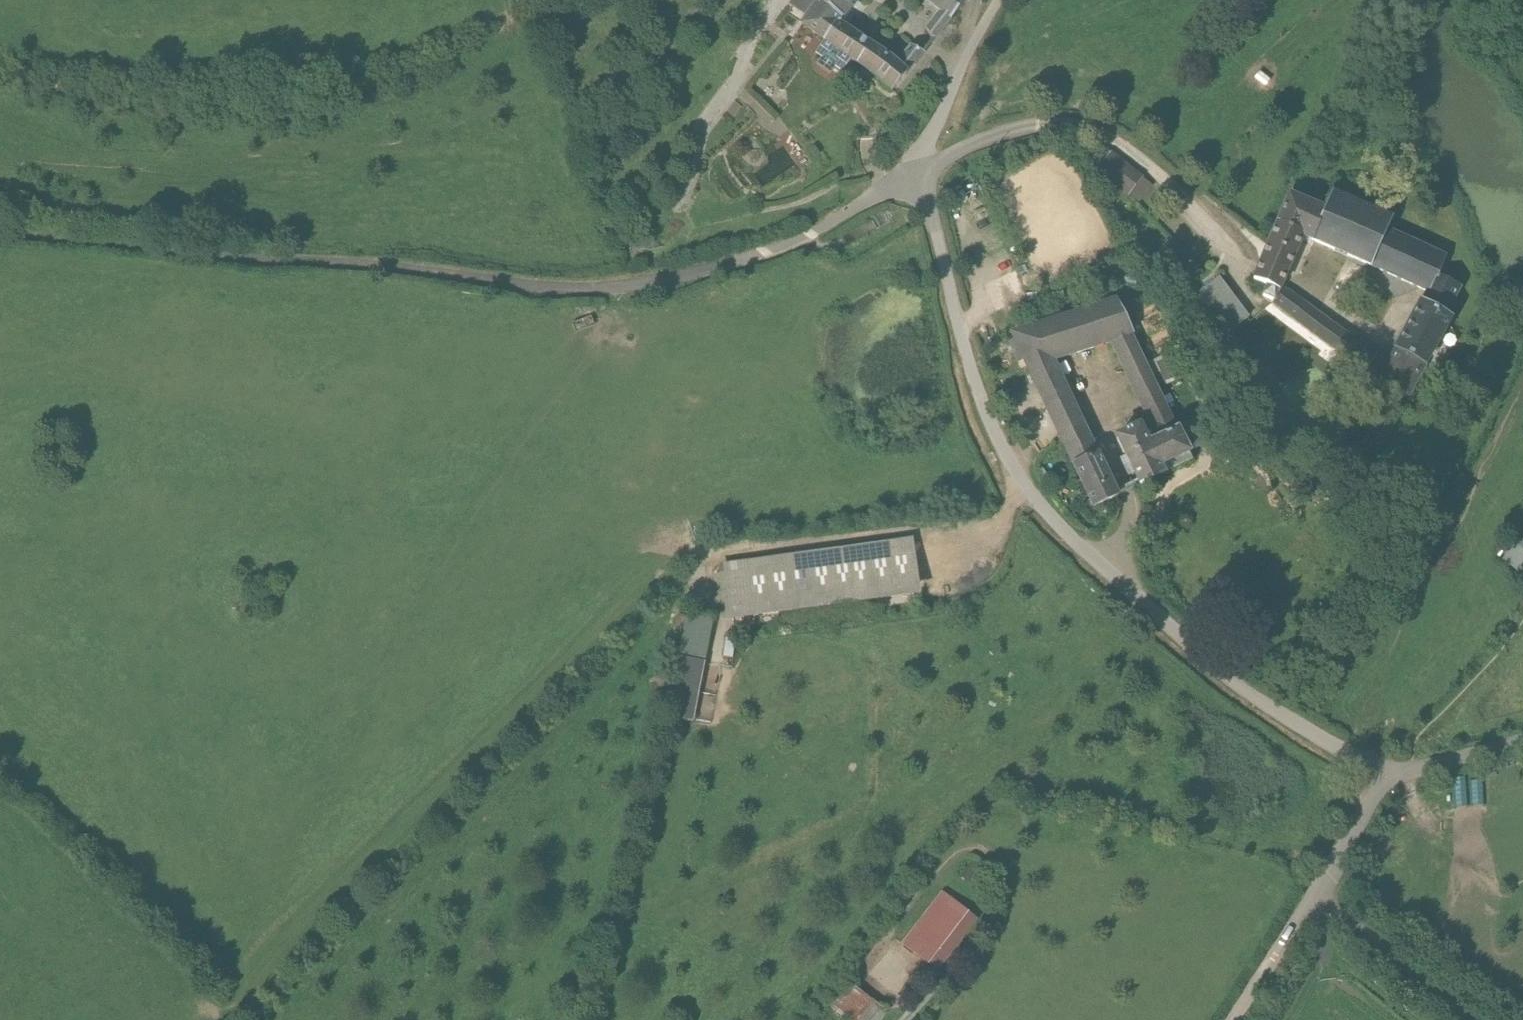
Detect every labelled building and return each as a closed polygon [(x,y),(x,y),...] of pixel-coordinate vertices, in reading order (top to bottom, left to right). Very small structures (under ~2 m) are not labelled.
[(804,22),(819,1),(818,0),(796,0),(788,10),(804,22)] [(819,1),(841,19),(851,7),(853,9),(858,3),(856,1),(857,0),(818,0),(819,1)] [(940,12),(926,30),(933,39),(931,41),(933,43),(967,0),(925,0),(940,12)] [(922,52),(911,46),(896,64),(883,53),(838,22),(841,19),(819,1),(804,22),(803,23),(825,39),(815,53),(822,57),(817,64),(830,73),(835,67),(841,72),(851,58),(869,72),(892,91),(925,52),(923,50),(922,52)] [(1099,167),(1111,153),(1093,145),(1088,152),(1099,167)] [(1111,152),(1111,153),(1099,167),(1097,170),(1098,171),(1098,170),(1128,194),(1129,193),(1141,178),(1142,177),(1111,152)] [(1151,185),(1141,178),(1129,193),(1138,201),(1151,185)] [(1332,193),(1325,210),(1313,240),(1371,266),(1387,230),(1392,219),(1332,193)] [(1325,210),(1289,195),(1284,208),(1253,280),(1267,285),(1263,295),(1273,299),(1281,287),(1303,236),(1313,240),(1325,210)] [(1445,257),(1387,230),(1371,266),(1427,292),(1437,278),(1445,257)] [(1458,288),(1437,278),(1427,292),(1421,304),(1444,316),(1458,288)] [(1248,318),(1218,279),(1192,298),(1221,337),(1248,318)] [(1348,336),(1281,287),(1273,299),(1272,301),(1380,380),(1380,379),(1390,360),(1350,333),(1348,336)] [(1074,463),(1098,452),(1055,359),(1113,341),(1150,422),(1140,426),(1148,444),(1178,429),(1176,425),(1158,388),(1146,364),(1132,335),(1115,301),(1039,325),(1013,333),(1030,367),(1051,415),(1074,463)] [(1450,319),(1444,316),(1421,304),(1397,348),(1425,364),(1450,319)] [(1408,395),(1425,364),(1397,348),(1390,360),(1380,379),(1408,395)] [(1169,352),(1146,364),(1158,388),(1181,376),(1169,352)] [(1176,425),(1178,429),(1188,450),(1219,433),(1207,410),(1176,425)] [(1148,444),(1140,426),(1118,437),(1138,482),(1140,485),(1164,474),(1160,465),(1189,452),(1188,450),(1178,429),(1148,444)] [(1117,493),(1098,452),(1074,463),(1095,507),(1118,496),(1117,493)] [(1189,452),(1160,465),(1164,474),(1193,461),(1189,452)] [(1516,560),(1518,558),(1520,559),(1522,555),(1522,540),(1518,536),(1506,553),(1516,560)] [(911,549),(727,573),(733,612),(916,588),(911,549)] [(720,617),(690,611),(666,714),(696,721),(720,617)] [(1456,801),(1460,800),(1471,800),(1471,795),(1494,797),(1494,781),(1458,782),(1427,800),(1440,822),(1454,813),(1449,805),(1456,801)] [(949,897),(939,889),(900,942),(937,969),(977,917),(968,909),(949,897)] [(846,978),(824,1007),(842,1019),(882,1019),(889,1011),(846,978)]
